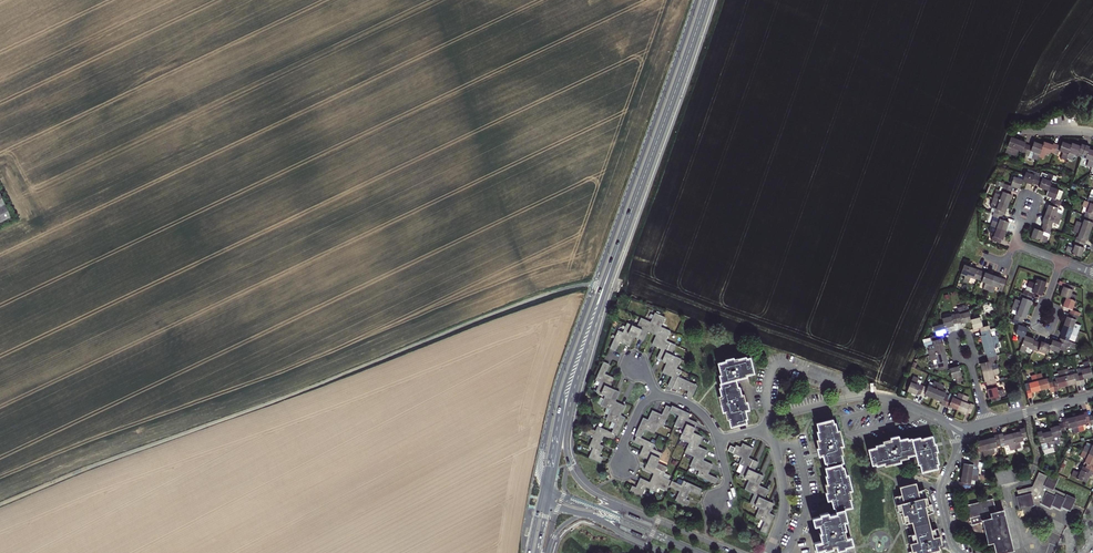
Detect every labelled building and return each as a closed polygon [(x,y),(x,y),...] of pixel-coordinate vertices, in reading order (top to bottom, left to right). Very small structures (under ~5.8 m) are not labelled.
[(1066,158),(1071,160),(1074,154),(1077,155),(1078,153),(1086,156),(1085,158),(1088,160),(1086,166),(1091,168),(1092,166),(1092,151),(1088,149),(1089,147),(1081,144),(1080,146),(1072,143),(1071,145),(1062,142),(1061,146),(1053,143),(1053,145),(1044,142),(1042,145),(1034,142),(1032,147),(1025,144),(1025,142),(1011,137),(1005,152),(1007,153),(1016,156),(1018,150),(1022,152),(1021,153),(1029,155),(1030,151),(1034,152),(1032,158),(1037,160),(1038,157),(1043,159),(1045,153),(1049,154),(1050,152),(1057,155),(1059,151),(1062,152),(1060,158),(1065,160),(1066,158)] [(994,212),(993,216),(995,216),(989,231),(995,233),(994,237),(993,236),(991,240),(1000,243),(1001,239),(1002,240),(1009,222),(1008,222),(1001,219),(1004,212),(1005,212),(1012,194),(1010,194),(1013,187),(1019,189),(1022,181),(1031,184),(1032,183),(1039,185),(1039,187),(1048,190),(1046,195),(1053,198),(1050,206),(1048,205),(1042,223),(1043,223),(1041,231),(1034,228),(1031,238),(1046,243),(1052,227),(1051,227),(1052,222),(1058,225),(1062,214),(1056,212),(1057,208),(1058,208),(1061,201),(1060,201),(1063,191),(1049,186),(1051,181),(1055,182),(1057,177),(1048,174),(1047,174),(1041,172),(1040,176),(1039,175),(1040,173),(1028,169),(1027,172),(1026,172),(1023,180),(1014,176),(1010,186),(997,181),(995,184),(1000,186),(998,194),(996,193),(992,203),(994,204),(991,211),(994,212)] [(11,217),(0,192),(0,222),(11,217)] [(1087,202),(1085,201),(1083,206),(1088,208),(1087,212),(1086,212),(1083,219),(1084,220),(1083,223),(1077,221),(1073,232),(1079,234),(1078,237),(1077,237),(1074,244),(1075,245),(1074,249),(1068,247),(1066,252),(1081,257),(1084,248),(1083,247),(1085,240),(1087,240),(1092,223),(1092,222),(1092,219),(1092,204),(1087,202)] [(982,281),(985,283),(983,289),(994,292),(996,287),(1000,288),(1000,287),(1004,289),(1006,280),(964,265),(961,274),(965,275),(963,281),(969,283),(971,277),(974,279),(974,278),(982,281)] [(1027,346),(1031,348),(1031,349),(1038,352),(1038,351),(1047,354),(1049,349),(1058,353),(1060,349),(1067,352),(1069,347),(1074,349),(1076,344),(1069,342),(1070,339),(1075,341),(1081,326),(1075,324),(1076,320),(1077,320),(1080,313),(1072,310),(1078,296),(1072,294),(1073,290),(1074,290),(1075,288),(1066,285),(1066,287),(1064,287),(1061,296),(1067,298),(1063,307),(1071,310),(1068,317),(1067,316),(1060,334),(1062,335),(1059,342),(1053,340),(1051,346),(1041,342),(1041,343),(1034,341),(1034,339),(1025,336),(1028,328),(1021,325),(1023,318),(1025,319),(1032,301),(1030,300),(1033,293),(1041,296),(1046,282),(1037,279),(1035,283),(1029,281),(1026,290),(1025,290),(1022,297),(1023,297),(1021,301),(1016,299),(1012,309),(1018,311),(1016,315),(1015,315),(1012,322),(1019,325),(1015,334),(1020,335),(1018,341),(1023,342),(1019,351),(1024,353),(1027,346)] [(988,361),(980,363),(985,382),(987,382),(989,389),(987,389),(989,399),(991,398),(992,402),(1001,400),(1000,396),(1005,395),(1004,389),(998,391),(997,387),(998,387),(996,379),(995,379),(994,375),(1000,374),(997,363),(995,364),(994,360),(997,359),(995,351),(994,352),(993,347),(999,346),(997,335),(990,337),(990,333),(991,333),(989,325),(982,327),(980,317),(970,320),(967,306),(961,307),(963,313),(959,314),(959,313),(951,315),(952,316),(942,319),(943,324),(934,326),(937,336),(930,338),(931,341),(924,344),(925,348),(928,347),(929,350),(928,351),(931,362),(932,361),(934,369),(938,368),(939,371),(948,369),(946,361),(948,361),(943,342),(941,342),(940,335),(946,334),(945,328),(954,326),(954,324),(961,322),(962,323),(971,321),(973,329),(980,327),(982,335),(980,336),(985,354),(987,354),(988,361)] [(618,330),(610,348),(615,351),(620,341),(629,346),(633,336),(643,341),(648,331),(656,335),(652,345),(662,349),(657,358),(667,363),(663,372),(672,377),(668,386),(678,391),(680,387),(688,391),(687,395),(692,397),(698,386),(678,377),(681,371),(676,369),(681,359),(671,354),(676,345),(666,341),(670,331),(661,327),(665,317),(655,313),(651,322),(641,318),(637,327),(627,323),(623,332),(618,330)] [(744,394),(741,395),(739,387),(738,387),(736,379),(746,377),(746,375),(754,373),(750,357),(746,358),(745,357),(738,359),(738,358),(734,359),(733,358),(725,360),(726,361),(718,363),(721,375),(719,375),(721,383),(720,383),(721,387),(719,388),(721,396),(719,396),(723,412),(725,412),(727,420),(729,419),(731,427),(747,423),(746,419),(747,419),(745,411),(749,410),(747,402),(745,402),(744,394)] [(605,396),(601,405),(611,410),(606,419),(616,424),(612,432),(598,426),(596,431),(586,426),(584,432),(594,436),(590,446),(593,447),(589,457),(600,463),(603,457),(599,456),(604,446),(600,444),(604,435),(613,440),(615,434),(617,435),(625,417),(620,415),(625,406),(615,401),(619,392),(610,388),(614,378),(605,374),(609,364),(604,362),(596,380),(600,382),(596,391),(605,396)] [(1027,394),(1028,398),(1032,397),(1031,393),(1049,388),(1050,393),(1059,391),(1058,388),(1076,384),(1076,386),(1084,384),(1083,379),(1092,377),(1088,362),(1083,363),(1083,365),(1079,366),(1080,369),(1077,369),(1078,376),(1074,377),(1074,374),(1070,375),(1068,369),(1057,372),(1058,374),(1054,375),(1056,381),(1048,383),(1047,379),(1043,379),(1042,374),(1031,376),(1033,382),(1029,383),(1029,385),(1030,388),(1026,389),(1027,394)] [(963,382),(959,366),(955,367),(950,368),(952,378),(956,377),(958,383),(963,382)] [(953,397),(954,395),(950,394),(949,396),(946,394),(946,393),(942,392),(945,386),(934,382),(933,383),(932,387),(928,386),(927,388),(920,385),(920,386),(916,384),(918,380),(919,378),(914,376),(907,391),(916,395),(917,393),(924,396),(924,395),(942,402),(941,404),(949,407),(949,406),(966,413),(967,412),(970,413),(974,405),(970,403),(970,404),(967,403),(969,397),(959,393),(958,395),(956,399),(953,397)] [(652,449),(655,444),(641,438),(645,429),(654,433),(658,424),(663,426),(670,411),(679,415),(675,425),(684,429),(680,439),(689,443),(685,452),(694,457),(690,466),(699,470),(697,475),(715,484),(718,478),(708,474),(712,464),(703,460),(707,451),(698,446),(702,437),(693,433),(697,423),(688,419),(690,414),(672,406),(671,408),(666,405),(662,415),(652,410),(648,420),(643,418),(635,436),(637,436),(634,441),(644,446),(639,455),(649,459),(644,469),(654,473),(650,482),(640,478),(636,487),(632,486),(630,491),(642,496),(646,487),(656,491),(658,487),(668,491),(670,486),(680,491),(675,501),(687,506),(689,500),(686,499),(690,490),(699,494),(702,489),(684,481),(681,485),(663,477),(667,467),(657,463),(662,453),(652,449)] [(1054,443),(1060,442),(1058,436),(1062,435),(1061,433),(1065,431),(1064,428),(1068,427),(1068,428),(1072,427),(1074,434),(1084,431),(1083,425),(1091,423),(1091,425),(1092,424),(1092,417),(1092,415),(1089,416),(1088,412),(1084,413),(1084,414),(1066,419),(1066,417),(1062,418),(1063,423),(1059,424),(1059,425),(1050,428),(1051,431),(1042,433),(1041,431),(1037,432),(1040,444),(1048,442),(1050,448),(1055,447),(1054,443)] [(839,430),(837,431),(835,423),(833,423),(832,419),(816,423),(818,431),(817,431),(819,439),(816,440),(818,448),(817,448),(819,456),(823,455),(825,463),(826,463),(827,466),(825,467),(827,475),(825,475),(827,483),(825,484),(827,492),(825,492),(827,500),(831,499),(833,508),(835,507),(836,513),(828,515),(828,512),(820,514),(820,516),(812,518),(814,526),(819,525),(821,532),(819,533),(821,541),(814,542),(816,551),(824,549),(824,550),(832,548),(832,547),(836,546),(837,550),(845,548),(845,546),(852,544),(850,536),(846,538),(844,530),(845,530),(843,522),(846,521),(844,509),(852,507),(850,499),(851,498),(849,490),(851,490),(848,474),(846,475),(844,467),(842,467),(841,463),(843,463),(841,455),(843,454),(841,446),(843,446),(839,430)] [(995,437),(976,442),(979,451),(983,450),(984,456),(995,454),(993,448),(997,447),(997,444),(1000,443),(1001,446),(1005,445),(1009,444),(1010,450),(1021,448),(1020,442),(1027,440),(1024,428),(1020,429),(1021,431),(1003,436),(1002,434),(994,436),(995,437)] [(872,465),(876,464),(876,466),(884,464),(885,466),(901,462),(900,459),(908,458),(908,456),(915,454),(918,465),(920,464),(922,472),(938,468),(937,464),(938,464),(936,456),(937,456),(936,452),(938,451),(936,444),(934,444),(932,436),(920,439),(920,437),(912,439),(912,438),(908,439),(907,438),(899,439),(898,435),(890,437),(891,439),(883,441),(883,443),(875,445),(876,447),(868,449),(872,465)] [(742,457),(739,464),(744,466),(740,475),(749,480),(745,489),(754,494),(750,503),(760,507),(755,517),(765,521),(761,531),(766,533),(774,515),(769,513),(774,503),(764,499),(768,490),(759,485),(763,476),(754,472),(758,462),(748,458),(753,448),(743,444),(741,447),(736,445),(735,448),(733,453),(742,457)] [(1085,462),(1087,463),(1085,467),(1083,466),(1080,473),(1074,470),(1072,475),(1086,482),(1090,474),(1092,475),(1092,473),(1092,445),(1091,448),(1085,446),(1081,456),(1086,458),(1085,462)] [(970,488),(971,484),(971,480),(975,480),(977,481),(979,470),(977,470),(973,469),(973,465),(978,466),(979,458),(970,457),(969,464),(964,464),(961,482),(959,482),(959,486),(970,488)] [(1048,476),(1039,472),(1033,485),(1035,486),(1034,488),(1030,488),(1028,487),(1017,490),(1018,496),(1016,496),(1019,509),(1032,506),(1031,503),(1034,502),(1040,501),(1042,502),(1041,503),(1050,507),(1052,505),(1060,509),(1062,506),(1071,511),(1076,499),(1054,488),(1059,478),(1049,474),(1048,476)] [(928,505),(924,489),(918,491),(916,483),(900,487),(902,495),(895,497),(899,513),(902,512),(905,524),(912,522),(915,534),(908,535),(912,551),(909,552),(940,552),(938,545),(942,544),(937,528),(931,530),(927,514),(934,513),(931,504),(928,505)] [(993,499),(967,505),(972,525),(983,522),(988,544),(993,543),(996,552),(1002,552),(1014,550),(1003,509),(995,512),(994,507),(995,506),(993,499)]
